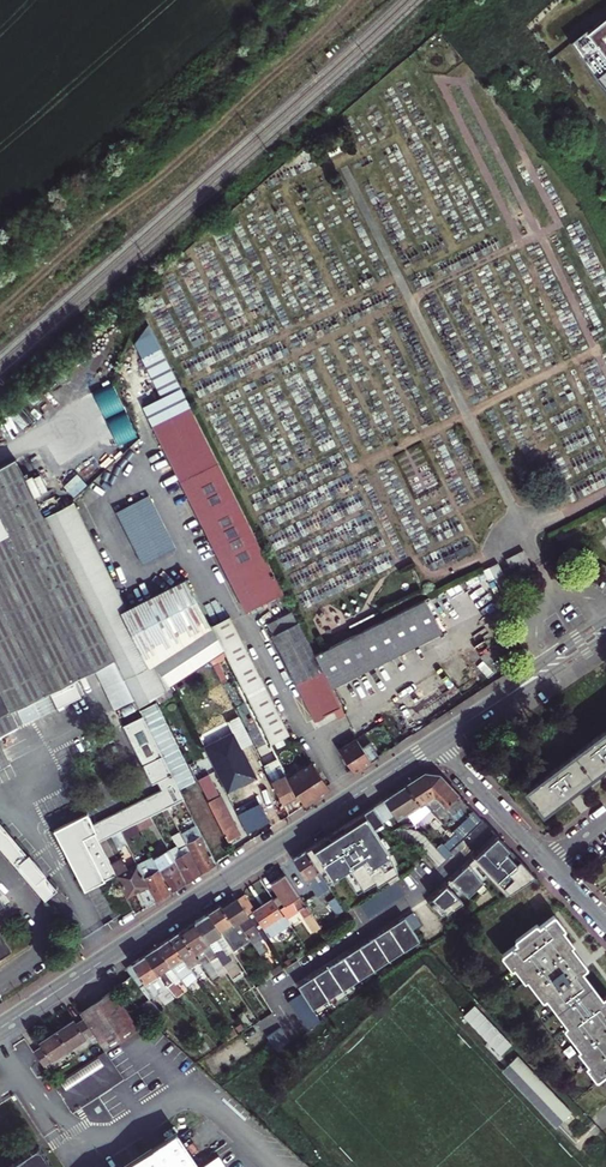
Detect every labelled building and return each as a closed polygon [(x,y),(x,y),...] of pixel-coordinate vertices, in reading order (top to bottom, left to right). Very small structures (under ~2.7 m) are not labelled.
[(568,44),(595,80),(605,71),(605,13),(568,44)] [(215,457),(172,372),(144,319),(129,336),(157,390),(137,400),(244,608),(283,589),(215,457)] [(94,670),(106,694),(126,684),(41,514),(11,455),(0,461),(0,739),(16,730),(8,714),(94,670)] [(148,493),(115,509),(142,563),(175,547),(148,493)] [(137,705),(210,658),(223,650),(224,649),(234,668),(250,659),(232,623),(216,631),(213,623),(209,625),(185,577),(118,610),(64,502),(41,514),(126,684),(134,698),(137,705)] [(524,557),(520,549),(504,557),(509,565),(516,561),(524,557)] [(522,572),(530,567),(524,557),(516,561),(522,572)] [(502,573),(496,561),(486,566),(492,578),(502,573)] [(332,686),(443,628),(426,596),(315,652),(332,686)] [(232,623),(228,614),(213,623),(216,631),(232,623)] [(332,686),(315,652),(300,623),(299,624),(293,614),(277,622),(283,632),(275,637),(313,713),(323,708),(322,706),(332,701),(336,708),(342,705),(332,686)] [(269,626),(275,637),(283,632),(277,622),(269,626)] [(226,656),(223,650),(210,658),(213,665),(226,656)] [(287,733),(250,659),(234,668),(271,741),(287,733)] [(106,694),(113,708),(134,698),(126,684),(106,694)] [(141,712),(142,715),(180,791),(196,783),(157,704),(141,712)] [(95,821),(89,810),(53,827),(84,888),(99,880),(116,872),(109,857),(100,838),(108,834),(118,829),(135,821),(148,814),(160,808),(165,806),(183,797),(180,791),(142,715),(121,725),(151,785),(156,782),(160,789),(95,821)] [(236,737),(207,751),(227,792),(255,779),(240,750),(253,744),(240,718),(230,724),(236,737)] [(530,787),(547,810),(567,795),(582,784),(603,768),(605,766),(605,730),(530,787)] [(335,741),(354,769),(362,763),(371,758),(356,735),(348,739),(346,735),(335,741)] [(261,760),(282,800),(288,797),(295,793),(275,753),(261,760)] [(316,794),(328,787),(311,761),(287,777),(304,803),(316,794)] [(215,795),(211,787),(214,785),(203,763),(191,769),(196,778),(198,777),(208,798),(206,799),(227,840),(233,837),(239,834),(219,793),(215,795)] [(419,774),(409,781),(422,803),(427,801),(433,807),(453,828),(475,807),(440,771),(428,768),(419,774)] [(395,790),(372,805),(382,817),(392,811),(398,818),(408,811),(419,821),(433,807),(427,801),(422,803),(409,781),(395,790)] [(347,822),(305,849),(326,880),(343,869),(356,889),(375,877),(377,881),(397,867),(387,846),(373,825),(382,819),(382,817),(372,805),(347,822)] [(165,806),(160,808),(164,816),(169,813),(165,806)] [(240,817),(251,840),(270,828),(260,807),(240,817)] [(148,814),(135,821),(138,828),(151,821),(148,814)] [(135,821),(118,829),(121,836),(138,828),(135,821)] [(182,837),(200,872),(208,867),(216,862),(196,823),(179,831),(182,837)] [(54,889),(42,875),(43,874),(25,854),(24,855),(0,827),(0,851),(29,885),(42,900),(54,889)] [(118,829),(108,834),(115,848),(125,842),(121,836),(118,829)] [(510,893),(539,874),(500,834),(476,858),(477,859),(481,863),(510,893)] [(164,846),(183,883),(192,878),(200,872),(182,837),(164,846)] [(151,853),(170,891),(177,886),(183,883),(164,846),(151,853)] [(318,893),(330,886),(326,880),(305,849),(299,853),(294,856),(318,893)] [(170,891),(151,853),(150,851),(133,859),(146,885),(147,887),(154,901),(163,896),(170,891)] [(116,872),(128,894),(146,885),(133,859),(125,864),(119,852),(109,857),(116,872)] [(481,863),(477,859),(473,863),(472,862),(455,878),(456,879),(459,882),(471,895),(487,881),(477,867),(481,863)] [(24,940),(2,905),(18,894),(0,868),(0,956),(24,940)] [(271,881),(279,893),(274,896),(287,915),(297,907),(312,929),(321,923),(286,872),(278,877),(271,881)] [(459,882),(456,879),(450,884),(454,888),(459,882)] [(370,917),(409,895),(401,881),(362,902),(370,917)] [(467,902),(454,888),(450,884),(450,883),(431,901),(445,916),(467,902)] [(147,887),(139,892),(146,906),(150,904),(154,901),(147,887)] [(247,893),(240,898),(261,930),(266,937),(291,921),(287,915),(274,896),(261,904),(256,907),(247,893)] [(232,897),(227,900),(241,920),(250,934),(261,951),(268,946),(258,932),(261,930),(240,898),(234,901),(232,897)] [(237,923),(241,920),(227,900),(223,903),(237,923)] [(232,947),(250,934),(241,920),(237,923),(223,903),(218,906),(209,912),(230,943),(232,947)] [(203,916),(196,920),(211,942),(224,962),(233,976),(241,970),(225,946),(230,943),(209,912),(203,916)] [(405,912),(299,983),(315,1006),(420,935),(405,912)] [(605,996),(585,970),(590,966),(588,963),(581,954),(574,945),(564,932),(567,929),(568,928),(556,914),(542,924),(541,922),(518,938),(520,942),(506,952),(517,967),(519,966),(522,963),(532,975),(549,997),(555,992),(575,1019),(569,1023),(585,1044),(596,1058),(592,1060),(591,1061),(603,1077),(605,1074),(605,995),(605,996)] [(182,930),(200,958),(210,971),(214,968),(206,957),(209,955),(204,946),(211,942),(196,920),(189,925),(182,930)] [(567,929),(564,932),(574,945),(578,941),(567,929)] [(170,937),(189,965),(191,967),(194,965),(193,963),(200,958),(182,930),(176,933),(170,937)] [(261,930),(258,932),(268,946),(271,944),(261,930)] [(189,965),(170,937),(165,941),(159,945),(173,967),(194,994),(201,989),(189,973),(187,974),(184,968),(189,965)] [(211,942),(204,946),(209,955),(206,957),(214,968),(224,962),(211,942)] [(77,943),(68,949),(71,953),(77,949),(77,950),(81,948),(77,943)] [(162,976),(170,986),(177,996),(183,991),(167,971),(173,967),(159,945),(153,949),(146,953),(162,976)] [(170,1001),(162,991),(170,986),(162,976),(146,953),(135,960),(128,965),(137,976),(145,986),(161,1006),(170,1001)] [(280,958),(271,964),(276,972),(285,966),(280,958)] [(532,975),(522,963),(519,966),(529,978),(532,975)] [(271,964),(263,969),(268,977),(276,972),(271,964)] [(137,976),(128,965),(120,971),(138,992),(145,986),(137,976)] [(96,1002),(80,1013),(83,1018),(93,1033),(103,1048),(105,1051),(137,1030),(139,1029),(113,990),(96,1002)] [(255,1016),(240,993),(230,1000),(246,1022),(255,1016)] [(478,1007),(466,1018),(504,1056),(515,1045),(478,1007)] [(67,1024),(56,1031),(69,1050),(88,1037),(93,1033),(83,1018),(76,1023),(74,1019),(67,1024)] [(34,1052),(43,1066),(69,1050),(56,1031),(44,1039),(39,1043),(41,1047),(34,1052)] [(88,1037),(98,1051),(103,1048),(93,1033),(88,1037)] [(585,1044),(582,1047),(592,1060),(596,1058),(585,1044)] [(209,1051),(205,1045),(197,1050),(202,1055),(209,1051)] [(568,1120),(576,1112),(522,1056),(513,1065),(567,1121),(568,1120)] [(72,1075),(75,1080),(101,1063),(97,1058),(72,1075)] [(504,1074),(558,1129),(567,1121),(513,1065),(504,1074)] [(574,1113),(568,1120),(571,1123),(577,1116),(574,1113)] [(219,1155),(201,1166),(178,1131),(139,1156),(123,1166),(226,1166),(219,1155)] [(38,1148),(9,1166),(50,1166),(38,1148)]
